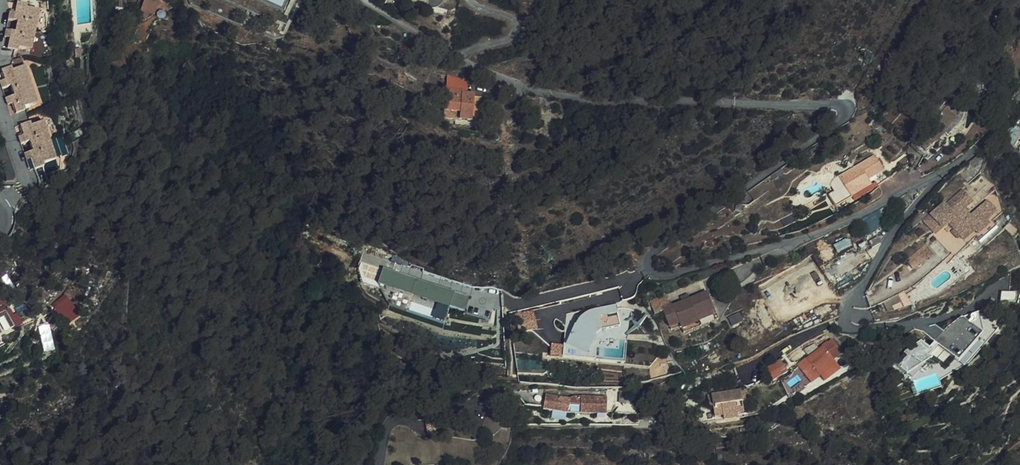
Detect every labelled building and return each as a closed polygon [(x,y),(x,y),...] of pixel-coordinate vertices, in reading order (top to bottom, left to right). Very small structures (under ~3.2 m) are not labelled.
[(17,1),(12,0),(7,0),(5,6),(16,8),(17,1)] [(141,0),(134,0),(129,5),(133,10),(142,1),(141,0)] [(14,15),(16,8),(5,6),(4,13),(14,15)] [(142,32),(146,25),(150,14),(144,11),(136,29),(142,32)] [(155,16),(150,14),(146,25),(150,27),(155,16)] [(34,39),(29,38),(32,23),(24,21),(24,18),(14,15),(12,25),(7,24),(5,32),(14,34),(13,39),(33,43),(34,39)] [(37,24),(32,23),(29,38),(34,39),(37,24)] [(6,50),(3,60),(11,62),(14,63),(15,59),(23,61),(27,46),(32,47),(33,43),(13,39),(12,43),(3,41),(1,49),(6,50)] [(997,39),(987,50),(993,56),(1003,45),(997,39)] [(29,62),(32,47),(27,46),(23,61),(29,62)] [(979,51),(974,55),(978,60),(983,57),(979,51)] [(0,74),(0,80),(7,78),(11,62),(3,60),(0,74)] [(943,74),(939,70),(934,76),(938,79),(943,74)] [(468,79),(447,75),(446,88),(461,89),(461,92),(467,92),(468,79)] [(21,76),(15,78),(20,93),(26,91),(21,76)] [(9,101),(27,95),(26,91),(20,93),(15,78),(8,80),(7,78),(0,80),(0,89),(1,90),(0,91),(0,98),(7,96),(9,101)] [(461,89),(446,88),(444,110),(459,111),(459,119),(479,120),(481,93),(467,92),(461,92),(461,89)] [(9,115),(12,125),(20,122),(22,121),(21,118),(28,116),(23,100),(28,99),(27,95),(9,101),(11,106),(1,110),(3,117),(9,115)] [(913,143),(913,146),(919,151),(922,148),(928,153),(938,141),(937,140),(954,122),(960,115),(957,112),(964,104),(956,96),(913,143)] [(33,114),(28,99),(23,100),(28,116),(33,114)] [(967,107),(964,104),(957,112),(960,115),(954,122),(957,126),(965,118),(967,107)] [(12,125),(13,130),(22,127),(20,122),(12,125)] [(13,130),(16,136),(24,133),(22,127),(13,130)] [(39,132),(34,133),(39,149),(44,147),(39,132)] [(25,152),(27,157),(45,150),(44,147),(39,149),(34,133),(27,136),(26,133),(24,133),(16,136),(19,145),(13,147),(16,154),(25,152)] [(894,133),(887,141),(888,143),(896,135),(894,133)] [(38,173),(46,171),(41,156),(46,154),(45,150),(27,157),(28,161),(19,164),(22,171),(27,170),(30,179),(39,176),(38,173)] [(51,169),(46,154),(41,156),(46,171),(51,169)] [(836,206),(852,197),(850,194),(869,183),(872,186),(874,190),(878,188),(890,182),(883,170),(881,167),(874,155),(839,176),(841,180),(832,185),(836,192),(830,196),(836,206)] [(1,191),(8,193),(9,187),(0,160),(0,189),(1,191)] [(869,183),(850,194),(852,197),(854,201),(874,190),(872,186),(869,183)] [(969,207),(976,201),(967,191),(950,206),(948,204),(928,220),(939,232),(952,221),(958,228),(964,235),(967,239),(978,229),(990,219),(1000,210),(991,200),(974,214),(969,207)] [(792,214),(779,219),(783,228),(796,223),(792,214)] [(994,223),(990,219),(978,229),(982,234),(994,223)] [(1002,228),(996,221),(994,223),(982,234),(980,236),(985,243),(1002,228)] [(929,233),(924,228),(919,232),(923,238),(929,233)] [(964,235),(958,228),(956,229),(962,237),(964,235)] [(868,241),(872,247),(881,242),(877,236),(868,241)] [(930,244),(910,259),(917,267),(937,251),(930,244)] [(383,269),(378,285),(438,303),(433,320),(445,323),(449,307),(466,312),(471,294),(383,269)] [(433,274),(431,281),(469,293),(471,285),(433,274)] [(1003,291),(1002,300),(1015,301),(1016,292),(1003,291)] [(52,303),(67,324),(78,317),(72,309),(76,306),(66,292),(52,303)] [(715,311),(708,293),(690,301),(682,303),(672,307),(671,304),(661,308),(668,327),(679,323),(681,327),(682,329),(700,322),(698,318),(715,311)] [(906,307),(901,296),(890,304),(896,312),(906,307)] [(658,298),(650,301),(652,307),(660,304),(658,298)] [(552,343),(551,356),(616,359),(618,309),(573,307),(571,344),(552,343)] [(535,309),(513,311),(515,330),(537,328),(535,309)] [(700,322),(702,327),(718,321),(715,311),(698,318),(700,322)] [(944,334),(935,344),(937,345),(942,350),(947,344),(954,350),(966,336),(974,327),(961,317),(954,325),(953,324),(951,326),(944,334)] [(683,333),(702,327),(700,322),(682,329),(683,333)] [(40,324),(44,351),(55,349),(50,323),(40,324)] [(681,327),(679,323),(668,327),(670,331),(681,327)] [(942,332),(944,334),(951,326),(949,324),(942,332)] [(958,353),(970,339),(966,336),(954,350),(958,353)] [(821,352),(810,359),(798,367),(807,381),(816,374),(821,380),(837,368),(834,365),(844,358),(833,344),(821,352)] [(937,355),(942,350),(937,345),(932,351),(937,355)] [(809,357),(819,350),(816,346),(805,351),(809,357)] [(809,357),(810,359),(821,352),(819,350),(809,357)] [(766,371),(772,383),(786,375),(780,363),(766,371)] [(659,366),(660,374),(669,373),(668,364),(659,366)] [(660,374),(659,366),(651,367),(652,375),(660,374)] [(823,383),(840,373),(837,368),(821,380),(823,383)] [(841,374),(840,373),(823,383),(825,385),(841,374)] [(807,381),(811,386),(821,380),(816,374),(807,381)] [(722,386),(723,392),(732,391),(731,384),(722,386)] [(732,391),(723,392),(711,394),(712,405),(716,405),(717,415),(725,415),(726,419),(735,419),(734,414),(742,413),(741,402),(745,401),(743,390),(732,391)] [(574,407),(549,404),(547,416),(572,420),(610,421),(610,405),(578,404),(574,407)] [(442,418),(428,419),(429,436),(444,434),(442,418)] [(648,453),(634,454),(635,461),(648,460),(648,453)]
